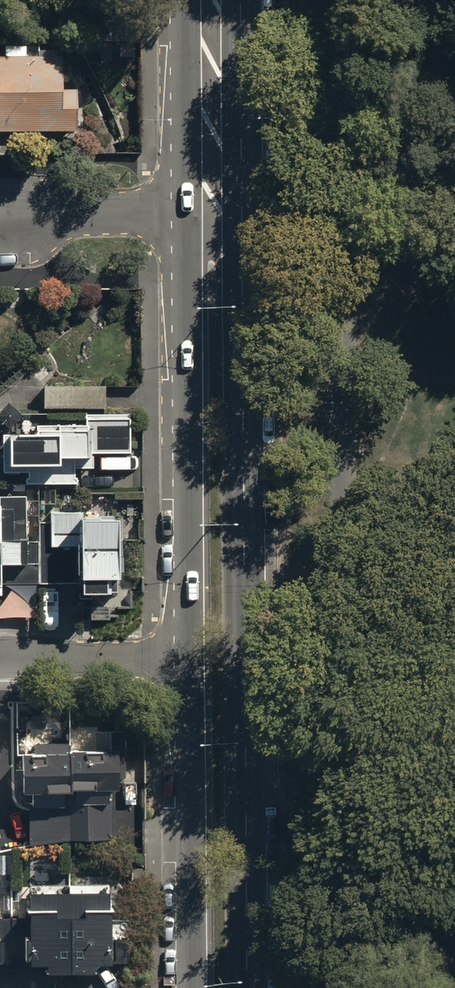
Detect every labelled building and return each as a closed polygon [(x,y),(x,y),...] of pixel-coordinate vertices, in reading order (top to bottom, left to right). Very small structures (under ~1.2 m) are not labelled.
[(69,135),(69,91),(55,91),(56,59),(0,58),(0,135),(69,135)] [(39,387),(39,407),(99,407),(99,387),(39,387)] [(4,440),(4,464),(54,464),(54,458),(85,458),(85,454),(123,454),(123,421),(82,421),(82,429),(34,430),(34,440),(4,440)] [(34,582),(34,537),(23,537),(23,493),(0,494),(0,582),(34,582)] [(116,592),(115,517),(36,518),(37,583),(74,583),(75,593),(116,592)] [(125,778),(124,732),(97,733),(97,751),(70,752),(71,790),(78,789),(78,803),(109,802),(109,789),(118,789),(117,779),(125,778)] [(71,792),(71,790),(70,752),(70,744),(36,745),(36,754),(24,755),(25,793),(34,793),(34,806),(64,806),(64,792),(71,792)] [(112,839),(111,802),(109,802),(78,803),(70,803),(70,806),(71,840),(112,839)] [(71,840),(70,806),(30,807),(31,845),(69,840),(71,840)] [(110,892),(70,893),(71,972),(94,972),(94,964),(111,964),(110,892)] [(49,973),(71,972),(70,893),(30,893),(31,965),(49,965),(49,973)]
